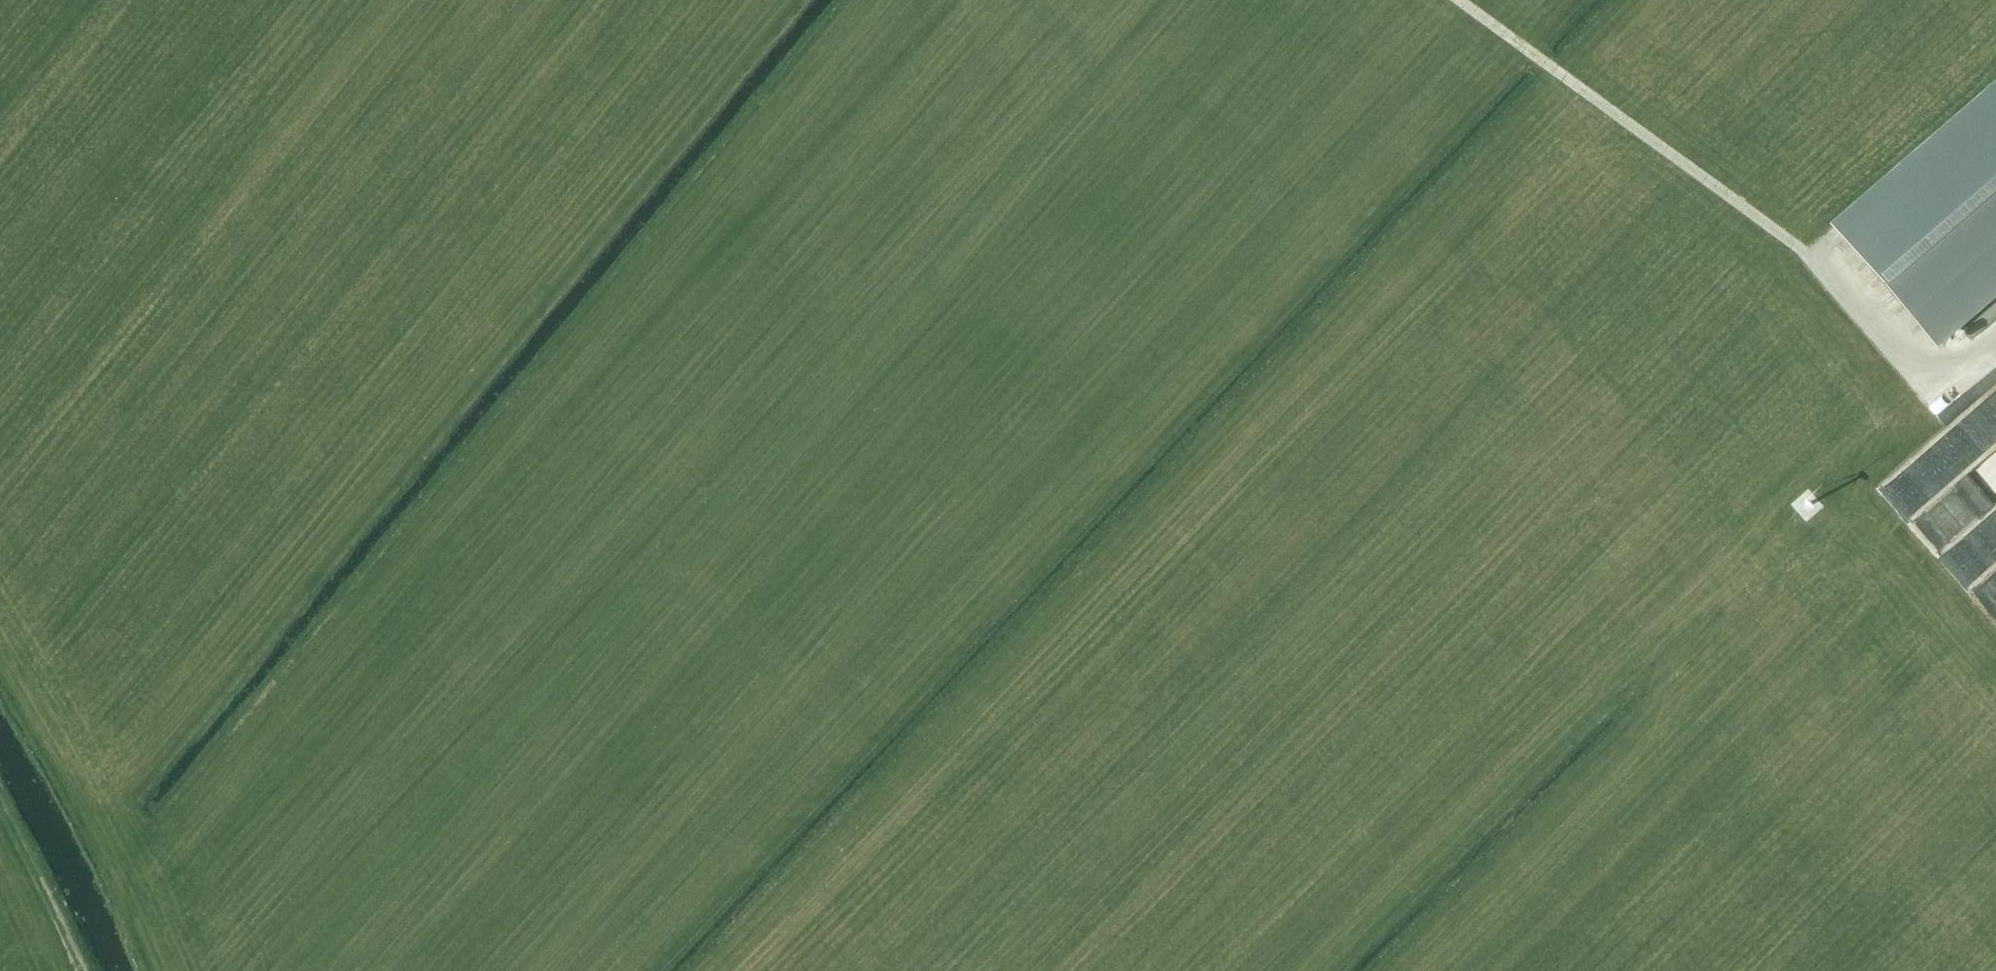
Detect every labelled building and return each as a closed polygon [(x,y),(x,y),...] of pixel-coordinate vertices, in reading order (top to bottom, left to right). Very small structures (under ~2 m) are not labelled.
[(1995,291),(1995,88),(1834,228),(1934,344),(1995,291)] [(1993,516),(1980,515),(1979,534),(1995,534),(1989,526),(1995,520),(1995,514),(1993,516)] [(1972,586),(1995,615),(1995,567),(1972,586)]
